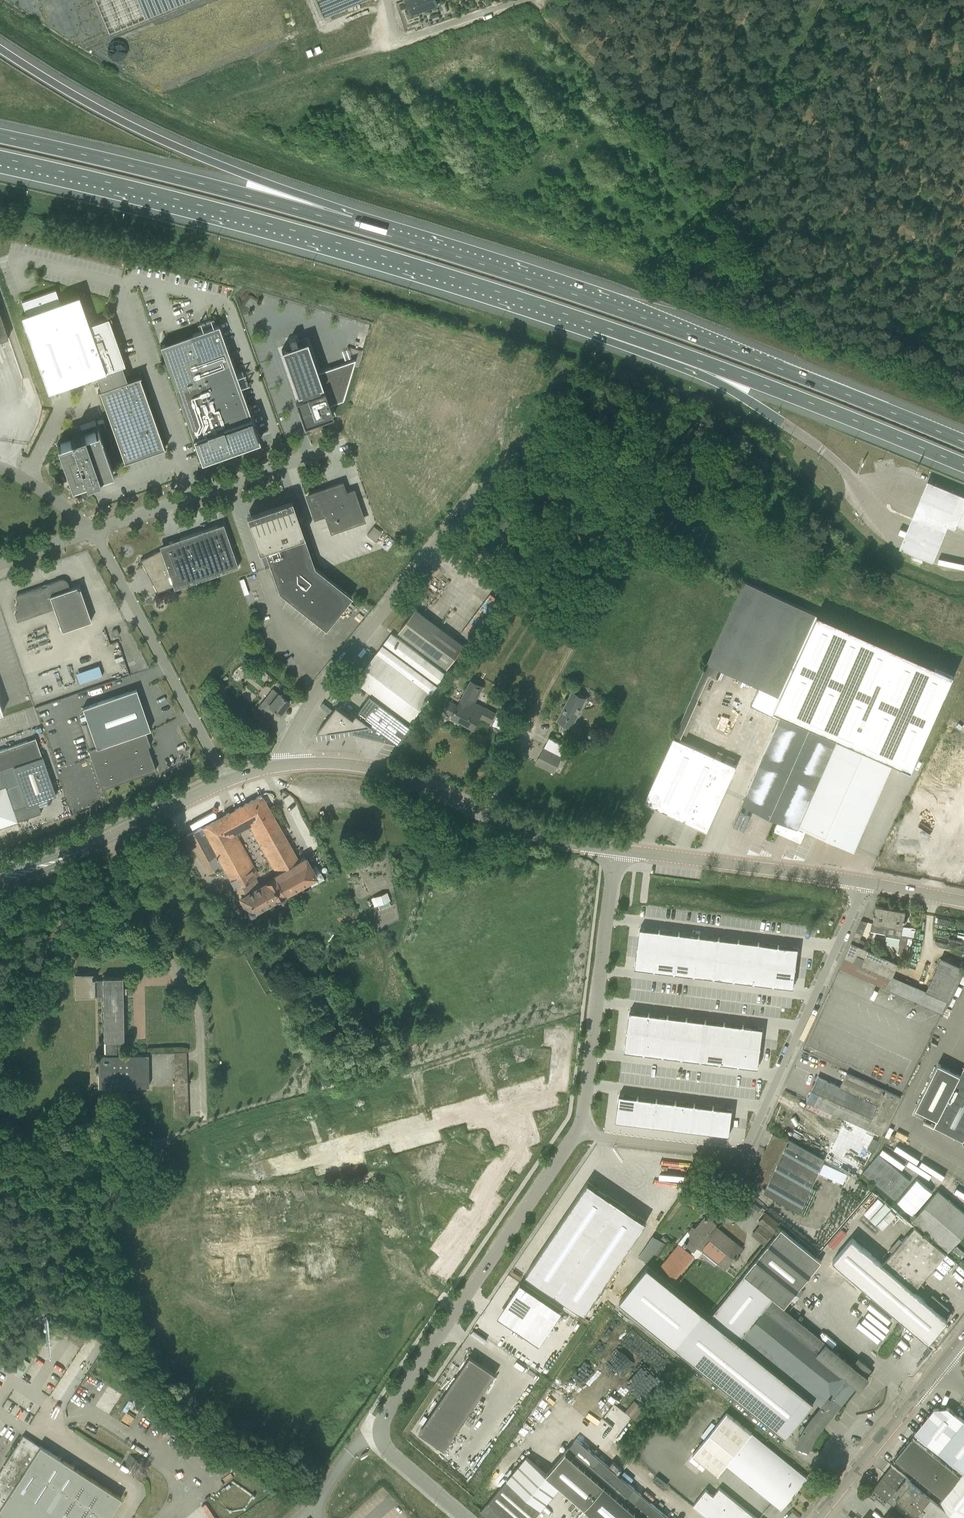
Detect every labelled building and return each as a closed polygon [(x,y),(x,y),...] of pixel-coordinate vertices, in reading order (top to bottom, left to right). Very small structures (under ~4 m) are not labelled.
[(110,34),(192,0),(96,0),(110,34)] [(323,18),(366,0),(315,0),(323,18)] [(406,1),(411,15),(438,6),(436,0),(404,0),(405,1),(406,1)] [(125,364),(108,317),(89,324),(79,295),(60,301),(55,289),(22,301),(26,313),(21,315),(48,391),(96,374),(101,389),(100,390),(124,461),(123,461),(123,462),(166,447),(165,446),(164,447),(139,376),(127,380),(122,365),(125,364)] [(8,337),(4,325),(0,312),(0,340),(8,337)] [(170,342),(161,345),(162,348),(165,359),(166,359),(201,458),(202,461),(226,453),(260,441),(259,437),(236,371),(224,338),(225,338),(221,327),(220,327),(219,324),(216,326),(204,330),(200,331),(170,342)] [(302,398),(295,400),(304,426),(333,415),(329,404),(343,400),(355,359),(318,372),(307,341),(297,344),(295,339),(289,341),(291,346),(281,350),(298,395),(301,394),(302,398)] [(58,444),(57,444),(64,466),(106,451),(99,431),(84,436),(84,434),(71,439),(71,440),(58,445),(58,444)] [(106,451),(64,466),(72,487),(73,487),(73,486),(86,482),(86,483),(88,482),(98,479),(99,478),(99,477),(112,472),(112,473),(114,473),(112,469),(106,451)] [(963,501),(963,496),(961,494),(927,480),(899,548),(933,562),(948,525),(955,528),(956,526),(954,525),(963,501)] [(364,520),(357,500),(349,502),(343,483),(308,495),(315,518),(325,514),(331,531),(364,520)] [(298,520),(293,506),(291,500),(246,515),(259,552),(265,550),(275,580),(279,591),(326,628),(349,598),(350,599),(352,596),(314,566),(298,520)] [(955,525),(963,529),(963,504),(955,525)] [(489,559),(499,546),(515,526),(510,521),(515,515),(505,507),(499,514),(502,516),(476,549),(489,559)] [(140,560),(145,569),(157,592),(173,586),(174,589),(238,567),(223,523),(169,542),(170,545),(140,560)] [(374,526),(367,535),(375,541),(382,532),(374,526)] [(66,581),(65,580),(63,580),(60,580),(55,582),(54,582),(46,584),(47,586),(42,587),(42,586),(16,595),(16,597),(18,604),(16,604),(16,606),(17,611),(16,612),(15,614),(17,621),(54,608),(62,631),(91,621),(81,590),(75,587),(70,589),(69,586),(69,585),(68,585),(68,583),(66,581)] [(645,802),(707,830),(740,758),(682,732),(709,675),(718,679),(722,668),(770,690),(771,713),(773,714),(789,678),(788,677),(817,614),(744,581),(674,737),(645,802)] [(464,645),(416,609),(399,631),(448,668),(464,645)] [(797,681),(789,701),(843,725),(838,736),(893,761),(912,769),(954,673),(817,612),(817,614),(788,677),(789,678),(797,681)] [(392,633),(380,650),(434,690),(446,674),(392,633)] [(380,650),(368,666),(422,706),(434,690),(380,650)] [(99,665),(76,673),(80,683),(103,675),(99,665)] [(422,706),(368,666),(356,682),(410,722),(422,706)] [(742,803),(769,815),(779,820),(775,829),(801,841),(807,828),(854,849),(893,761),(838,736),(843,725),(789,701),(797,681),(789,678),(773,714),(780,718),(742,803)] [(496,713),(474,701),(483,686),(472,681),(461,701),(458,706),(448,701),(443,710),(453,715),(453,716),(474,727),(479,716),(491,722),(496,713)] [(273,688),(258,707),(260,708),(270,716),(275,710),(280,714),(290,701),(280,694),(275,690),(273,688)] [(136,689),(83,707),(88,723),(96,747),(89,750),(100,782),(102,788),(156,770),(148,746),(151,745),(146,731),(150,729),(136,689)] [(573,691),(558,720),(571,727),(586,698),(573,691)] [(412,726),(370,695),(354,717),(337,705),(316,733),(353,728),(354,732),(369,736),(400,743),(412,726)] [(17,821),(41,813),(37,802),(56,795),(43,756),(42,757),(36,738),(0,750),(0,786),(1,788),(0,789),(0,827),(17,821)] [(536,763),(554,772),(562,757),(562,756),(561,756),(544,747),(536,763)] [(285,798),(292,812),(297,810),(301,818),(303,817),(293,794),(285,798)] [(324,879),(321,873),(316,865),(311,868),(305,857),(299,860),(261,795),(232,810),(243,829),(249,825),(253,823),(279,871),(277,875),(271,879),(284,903),(289,901),(289,900),(288,901),(285,894),(286,894),(286,893),(309,881),(312,886),(324,879)] [(284,903),(271,879),(260,885),(256,877),(258,876),(236,832),(243,829),(232,810),(202,827),(223,866),(245,905),(241,907),(243,910),(247,907),(247,908),(247,910),(248,913),(251,914),(254,912),(255,911),(275,899),(276,899),(280,905),(280,906),(284,903)] [(202,827),(186,835),(209,874),(223,866),(202,827)] [(174,844),(153,855),(156,859),(176,848),(174,844)] [(374,908),(390,904),(387,892),(371,896),(374,908)] [(874,916),(873,923),(879,924),(878,932),(886,933),(888,923),(891,908),(876,905),(874,913),(874,916)] [(894,937),(896,927),(903,928),(906,910),(891,908),(888,923),(886,933),(886,936),(894,937)] [(901,938),(900,946),(906,948),(909,936),(914,937),(915,931),(912,930),(912,927),(903,926),(903,928),(901,938)] [(641,928),(636,967),(793,986),(798,948),(641,928)] [(856,931),(851,942),(858,945),(860,939),(863,933),(856,931)] [(840,968),(909,1000),(915,986),(892,976),(899,963),(864,947),(858,945),(851,942),(840,968)] [(99,1087),(108,1087),(149,1086),(148,1054),(117,1055),(116,1040),(124,1040),(122,977),(103,977),(103,979),(95,979),(95,973),(75,973),(75,997),(102,997),(102,1041),(104,1040),(104,1056),(98,1056),(99,1087)] [(625,1050),(758,1067),(762,1028),(630,1011),(625,1050)] [(916,1108),(938,1119),(935,1126),(963,1140),(962,1141),(963,1142),(963,1067),(960,1074),(944,1066),(938,1063),(916,1108)] [(818,1076),(807,1100),(815,1104),(836,1114),(881,1135),(901,1097),(882,1088),(850,1074),(847,1073),(840,1087),(818,1076)] [(730,1135),(733,1109),(619,1095),(616,1121),(730,1135)] [(824,1159),(822,1158),(812,1152),(801,1146),(773,1133),(752,1180),(767,1187),(765,1192),(800,1212),(824,1159)] [(863,1172),(895,1199),(910,1181),(879,1154),(863,1172)] [(824,1163),(820,1172),(843,1182),(847,1173),(824,1163)] [(917,1179),(897,1201),(913,1214),(932,1192),(917,1179)] [(588,1182),(526,1274),(585,1313),(647,1221),(588,1182)] [(939,1190),(912,1221),(948,1251),(963,1232),(963,1212),(939,1190)] [(754,1202),(751,1206),(759,1212),(762,1209),(754,1202)] [(759,1222),(761,1224),(753,1234),(763,1243),(780,1223),(767,1213),(759,1222)] [(714,1225),(716,1223),(709,1217),(708,1214),(705,1215),(706,1217),(696,1229),(694,1227),(693,1227),(690,1231),(688,1231),(682,1238),(679,1242),(695,1255),(697,1257),(699,1257),(702,1252),(717,1264),(718,1262),(725,1268),(742,1247),(714,1225)] [(924,1286),(921,1283),(946,1253),(915,1226),(883,1264),(852,1238),(833,1261),(928,1342),(948,1319),(915,1291),(915,1290),(918,1293),(924,1286)] [(645,1270),(620,1301),(675,1345),(786,1435),(815,1399),(822,1405),(833,1414),(856,1385),(860,1388),(863,1384),(864,1385),(867,1382),(866,1381),(869,1377),(865,1374),(870,1368),(871,1369),(871,1368),(859,1358),(856,1361),(853,1364),(813,1333),(856,1281),(826,1256),(822,1261),(782,1228),(744,1274),(710,1317),(703,1311),(648,1266),(645,1270)] [(665,1243),(654,1235),(639,1257),(650,1265),(665,1243)] [(679,1244),(661,1266),(675,1278),(694,1255),(680,1243),(679,1244)] [(953,1250),(962,1258),(963,1255),(963,1252),(957,1245),(953,1250)] [(563,1310),(520,1282),(503,1308),(511,1313),(505,1321),(540,1345),(563,1310)] [(45,1312),(40,1309),(35,1318),(40,1321),(44,1313),(45,1312)] [(70,1325),(66,1323),(61,1321),(58,1326),(67,1331),(70,1325)] [(894,1329),(898,1333),(904,1326),(900,1322),(894,1329)] [(470,1356),(419,1432),(445,1449),(496,1373),(470,1356)] [(21,1357),(13,1371),(21,1376),(30,1363),(21,1357)] [(635,1418),(644,1407),(634,1399),(625,1410),(635,1418)] [(915,1432),(939,1451),(938,1451),(960,1469),(963,1472),(963,1471),(963,1420),(948,1407),(934,1408),(915,1432)] [(718,1474),(726,1464),(752,1432),(727,1412),(693,1454),(718,1474)] [(822,1427),(824,1425),(813,1417),(811,1420),(809,1423),(807,1426),(805,1429),(803,1432),(801,1435),(800,1439),(798,1442),(797,1446),(809,1450),(810,1447),(812,1444),(813,1441),(815,1438),(816,1436),(818,1433),(820,1430),(822,1427)] [(781,1508),(807,1477),(752,1432),(726,1464),(781,1508)] [(9,1517),(108,1517),(121,1497),(40,1445),(23,1435),(0,1471),(0,1512),(9,1517)] [(894,1459),(914,1476),(911,1480),(932,1496),(939,1502),(960,1476),(963,1472),(960,1469),(957,1473),(912,1437),(910,1439),(909,1439),(907,1442),(908,1443),(899,1453),(898,1453),(895,1456),(896,1457),(894,1459)] [(577,1438),(566,1451),(546,1473),(598,1517),(669,1517),(577,1438)] [(546,1473),(526,1456),(481,1509),(491,1517),(532,1517),(560,1485),(546,1473)] [(892,1465),(874,1488),(895,1505),(895,1506),(896,1506),(911,1517),(958,1517),(939,1502),(932,1496),(911,1480),(892,1465)] [(963,1472),(960,1476),(939,1502),(958,1517),(963,1517),(963,1471),(963,1472)] [(667,1485),(657,1476),(654,1480),(664,1489),(667,1485)] [(720,1487),(714,1495),(706,1489),(693,1505),(709,1517),(758,1517),(720,1487)] [(868,1494),(875,1499),(876,1497),(891,1509),(895,1505),(874,1488),(868,1494)] [(200,1506),(210,1517),(215,1517),(203,1504),(200,1506)] [(396,1512),(398,1517),(406,1517),(403,1509),(396,1512)]
